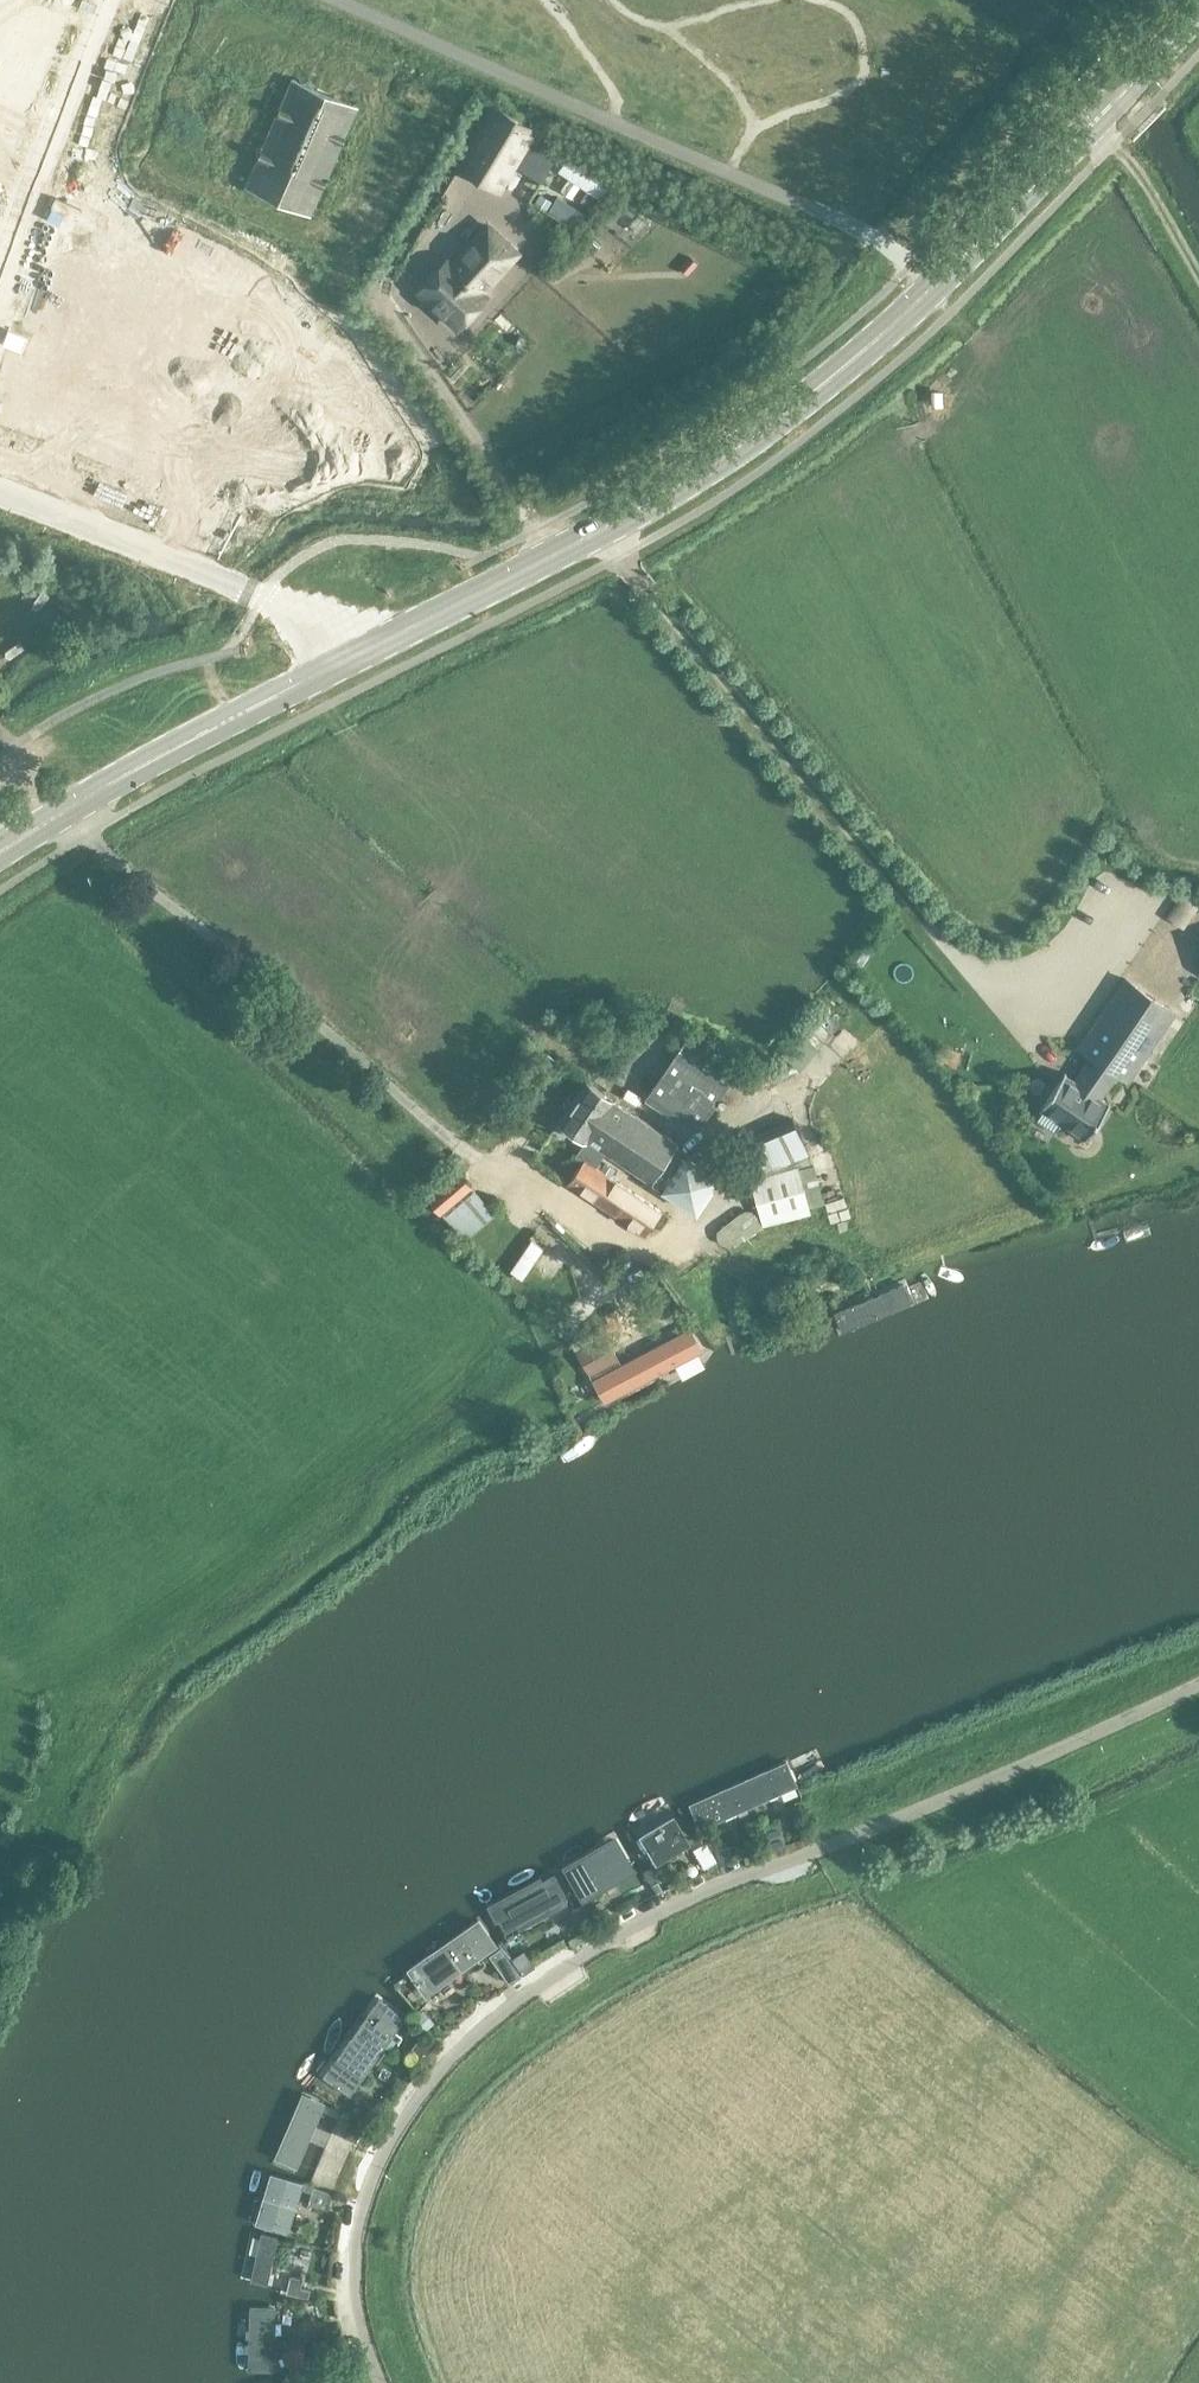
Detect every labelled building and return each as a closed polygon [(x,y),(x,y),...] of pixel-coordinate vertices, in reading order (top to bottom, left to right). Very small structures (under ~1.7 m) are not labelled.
[(20,8),(64,24),(73,0),(23,0),(20,8)] [(828,57),(838,33),(828,28),(817,52),(828,57)] [(254,57),(245,78),(272,90),(277,92),(280,94),(277,102),(301,112),(307,99),(314,102),(323,105),(322,106),(331,109),(343,83),(319,72),(322,64),(317,62),(316,63),(303,57),(303,56),(281,46),(281,47),(267,41),(268,41),(262,38),(261,41),(254,57)] [(29,119),(44,81),(0,64),(0,107),(29,119)] [(358,109),(346,138),(370,149),(373,141),(377,142),(382,144),(409,156),(411,151),(414,152),(422,155),(422,156),(426,157),(438,130),(423,124),(426,116),(421,114),(407,109),(408,108),(385,98),(385,99),(372,93),(366,90),(365,93),(366,93),(359,109),(358,109)] [(536,129),(496,105),(460,166),(500,190),(536,129)] [(14,154),(29,119),(0,107),(0,148),(14,154)] [(14,154),(0,148),(0,187),(14,154)] [(604,197),(613,182),(570,155),(561,170),(604,197)] [(193,194),(192,197),(197,199),(198,199),(211,205),(233,215),(246,220),(246,221),(252,223),(255,216),(279,226),(291,199),(282,196),(274,193),(274,192),(267,189),(273,176),(248,165),(245,173),(242,171),(241,172),(236,170),(237,169),(210,157),(200,178),(201,178),(194,194),(193,194)] [(303,223),(302,226),(307,228),(308,228),(321,233),(321,234),(343,244),(343,243),(356,249),(362,252),(365,244),(380,250),(391,223),(387,221),(387,222),(379,219),(379,218),(377,217),(379,212),(352,200),(351,200),(347,198),(343,196),(347,188),(322,178),(310,207),(311,207),(304,223),(303,223)] [(560,194),(550,209),(575,225),(585,211),(560,194)] [(66,228),(56,256),(102,273),(118,229),(94,220),(88,236),(66,228)] [(518,252),(489,225),(452,265),(446,260),(419,290),(459,326),(486,297),(481,292),(518,252)] [(554,231),(542,235),(549,254),(561,249),(554,231)] [(56,256),(45,285),(68,293),(62,309),(86,318),(102,273),(56,256)] [(154,272),(150,285),(174,294),(179,281),(154,272)] [(19,305),(13,321),(34,329),(40,313),(19,305)] [(49,316),(45,327),(59,333),(63,321),(49,316)] [(258,319),(254,332),(278,341),(283,328),(258,319)] [(85,329),(81,341),(95,346),(99,334),(85,329)] [(254,332),(249,345),(274,354),(278,341),(254,332)] [(99,334),(95,346),(109,351),(113,340),(99,334)] [(342,335),(316,374),(356,401),(382,362),(342,335)] [(172,348),(163,372),(176,377),(185,352),(172,348)] [(194,355),(185,380),(197,385),(206,360),(194,355)] [(316,374),(290,413),(330,440),(356,401),(316,374)] [(126,401),(109,448),(132,456),(150,409),(126,401)] [(150,409),(132,456),(154,464),(171,417),(150,409)] [(171,417),(154,464),(162,467),(158,478),(182,486),(206,418),(189,412),(185,422),(171,417)] [(1198,908),(1198,895),(1188,888),(1171,915),(1187,926),(1198,908)] [(1176,1011),(1126,977),(1079,1046),(1092,1054),(1074,1080),(1065,1072),(1040,1108),(1061,1121),(1085,1137),(1084,1138),(1085,1138),(1110,1102),(1109,1101),(1101,1096),(1117,1072),(1129,1080),(1176,1011)] [(813,993),(772,1045),(802,1069),(843,1017),(813,993)] [(735,1066),(687,1035),(648,1094),(697,1125),(735,1066)] [(680,1142),(587,1081),(559,1122),(588,1141),(578,1156),(585,1161),(570,1185),(646,1235),(662,1210),(595,1167),(605,1153),(662,1190),(663,1187),(697,1211),(719,1178),(675,1149),(680,1142)] [(743,1149),(757,1179),(751,1181),(762,1224),(808,1212),(809,1208),(824,1204),(797,1125),(743,1149)] [(471,1186),(456,1168),(425,1193),(463,1237),(492,1213),(470,1187),(471,1186)] [(829,1313),(839,1337),(918,1305),(908,1281),(829,1313)] [(701,1353),(689,1332),(626,1366),(610,1338),(628,1329),(619,1311),(609,1316),(613,1322),(576,1343),(581,1353),(610,1403),(701,1353)] [(787,1758),(688,1803),(700,1830),(799,1785),(787,1758)] [(692,1843),(674,1814),(638,1836),(655,1865),(692,1843)] [(636,1872),(617,1839),(566,1870),(585,1903),(636,1872)] [(559,1875),(492,1911),(505,1936),(572,1900),(559,1875)] [(596,1920),(587,1904),(576,1910),(588,1932),(597,1927),(594,1921),(596,1920)] [(497,1944),(479,1918),(393,1979),(412,2006),(497,1944)] [(408,2017),(378,1996),(321,2077),(351,2098),(408,2017)] [(326,2104),(301,2094),(273,2159),(299,2170),(326,2104)] [(304,2183),(271,2173),(256,2226),(289,2236),(304,2183)] [(279,2237),(260,2232),(249,2282),(268,2286),(279,2237)] [(287,2292),(300,2295),(309,2297),(311,2289),(302,2287),(304,2278),(291,2275),(287,2292)] [(263,2319),(242,2326),(262,2377),(281,2369),(263,2319)]
